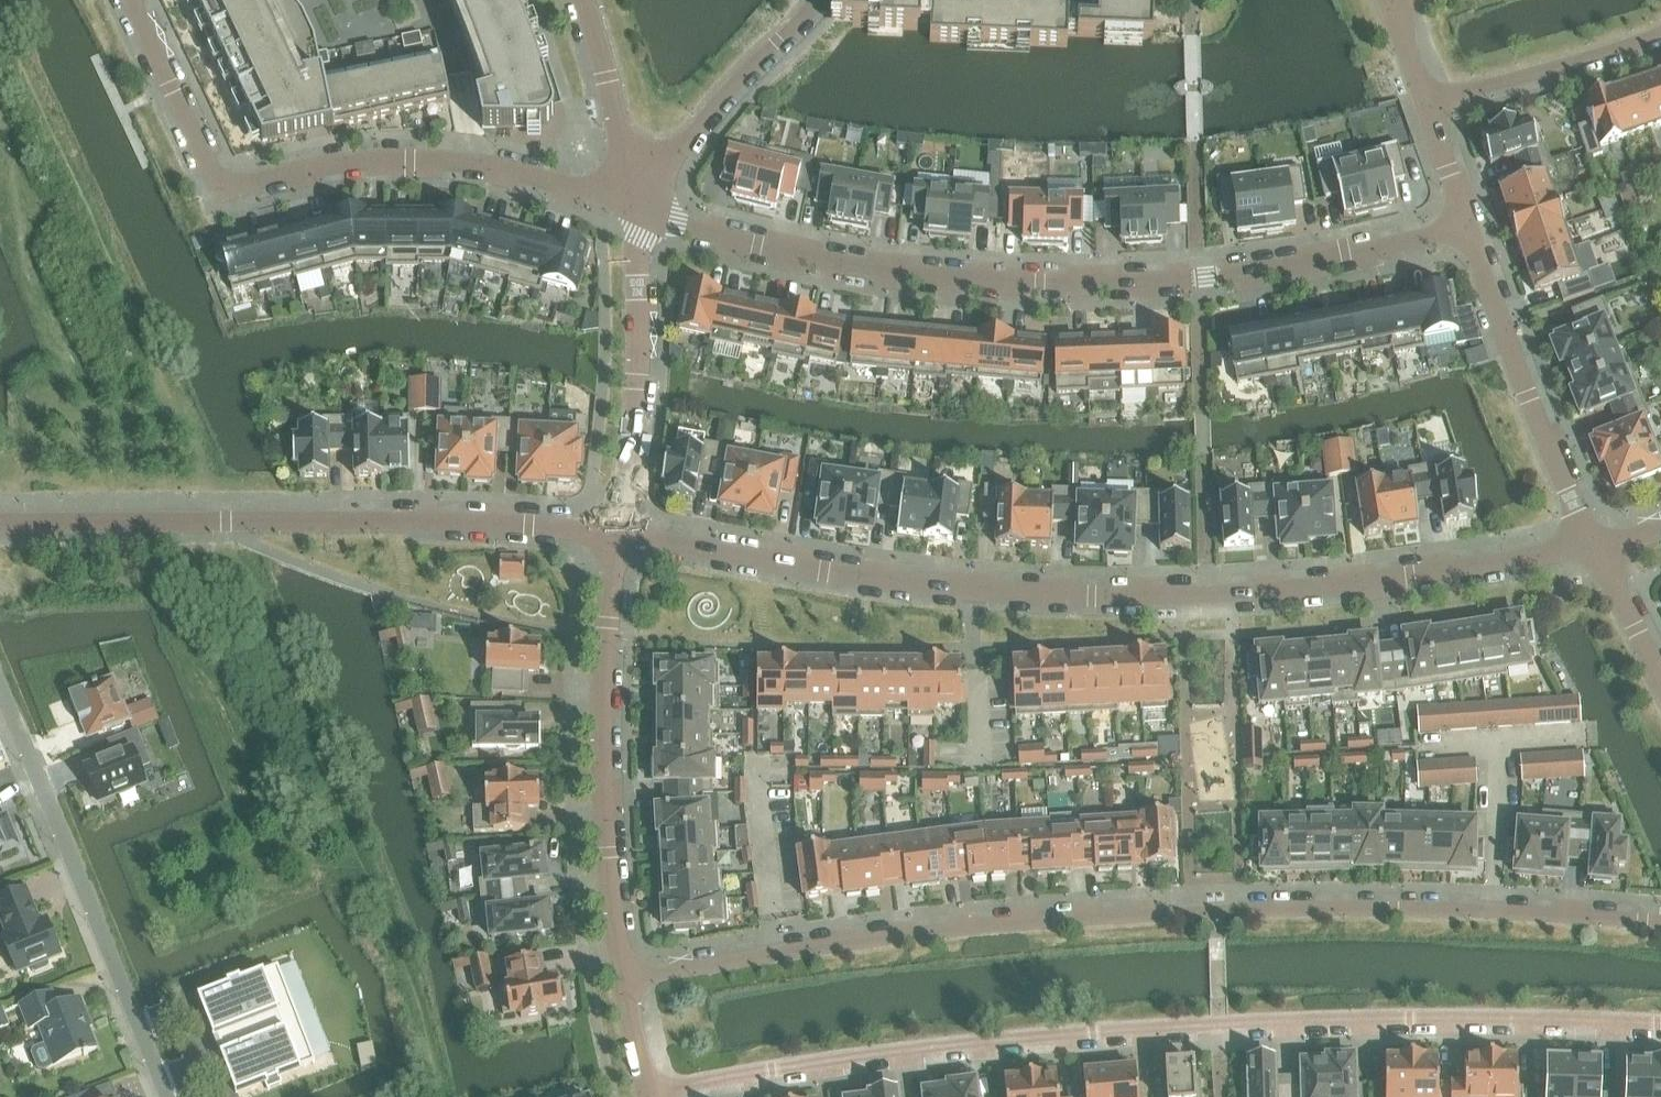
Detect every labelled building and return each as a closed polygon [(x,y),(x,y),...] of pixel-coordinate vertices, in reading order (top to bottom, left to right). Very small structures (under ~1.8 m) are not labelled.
[(207,23),(217,45),(234,81),(244,103),(263,142),(328,129),(334,128),(326,88),(321,67),(318,54),(315,36),(303,12),(294,0),(196,0),(207,23)] [(303,12),(315,36),(318,54),(328,52),(330,65),(321,67),(326,88),(348,84),(349,83),(371,79),(372,79),(394,74),(395,74),(418,69),(419,69),(442,64),(445,79),(471,74),(477,103),(492,97),(483,70),(472,41),(462,15),(455,0),(294,0),(303,12)] [(462,15),(472,41),(483,70),(492,97),(477,103),(483,129),(536,129),(544,129),(547,127),(550,125),(552,122),(554,119),(554,116),(554,112),(552,106),(540,69),(529,39),(514,0),(455,0),(462,15)] [(847,1),(845,6),(839,15),(852,27),(930,30),(930,41),(1067,47),(1068,35),(1152,39),(1154,0),(848,0),(847,1)] [(420,33),(411,35),(414,48),(423,46),(420,33)] [(411,35),(402,37),(404,50),(414,48),(411,35)] [(373,43),(364,45),(366,58),(376,56),(373,43)] [(364,45),(354,47),(357,60),(366,58),(364,45)] [(318,54),(321,67),(330,65),(328,52),(318,54)] [(442,64),(419,69),(427,109),(450,104),(445,79),(442,64)] [(418,69),(395,74),(404,114),(405,113),(425,109),(427,109),(419,69),(418,69)] [(394,74),(372,79),(380,118),(401,114),(404,114),(395,74),(394,74)] [(1659,75),(1658,75),(1658,76),(1634,84),(1650,130),(1660,126),(1660,80),(1659,75)] [(371,79),(349,83),(357,123),(378,119),(380,118),(372,79),(371,79)] [(348,84),(326,88),(334,128),(355,124),(357,123),(349,83),(348,84)] [(1650,130),(1634,84),(1610,92),(1610,91),(1609,91),(1625,139),(1626,139),(1626,138),(1650,130)] [(1625,139),(1609,91),(1583,100),(1586,110),(1585,110),(1590,124),(1578,128),(1588,159),(1602,155),(1600,147),(1625,139)] [(775,119),(777,113),(763,110),(762,116),(761,121),(774,124),(775,119)] [(1537,149),(1528,122),(1518,126),(1516,120),(1489,129),(1491,135),(1481,139),(1490,166),(1513,158),(1518,170),(1549,159),(1545,146),(1537,149)] [(820,128),(821,124),(808,121),(807,126),(806,132),(819,135),(820,128)] [(832,137),(833,131),(834,126),(821,124),(820,128),(819,135),(832,137)] [(1302,132),(1305,146),(1317,143),(1314,129),(1302,132)] [(910,147),(911,136),(898,135),(898,140),(897,146),(910,147)] [(925,138),(911,136),(910,147),(923,149),(924,143),(925,138)] [(1205,141),(1206,151),(1216,150),(1215,140),(1205,141)] [(1171,143),(1171,154),(1185,153),(1184,142),(1171,143)] [(1001,155),(1002,144),(989,143),(988,149),(988,154),(1001,155)] [(1015,144),(1002,144),(1001,155),(1014,156),(1015,151),(1015,144)] [(1397,145),(1357,155),(1371,213),(1387,209),(1386,206),(1396,204),(1397,204),(1392,183),(1405,180),(1407,180),(1398,144),(1397,145)] [(1093,157),(1093,146),(1079,146),(1080,152),(1080,157),(1093,157)] [(1106,146),(1093,146),(1093,157),(1106,157),(1106,153),(1106,146)] [(793,199),(801,168),(787,164),(789,154),(767,148),(764,159),(765,159),(753,207),(770,211),(770,208),(775,210),(779,195),(793,199)] [(753,207),(765,159),(764,159),(729,150),(721,181),(736,185),(732,199),(737,200),(736,203),(753,207)] [(1371,213),(1357,155),(1317,164),(1316,164),(1325,200),(1326,200),(1326,199),(1338,196),(1344,217),(1345,217),(1345,216),(1355,214),(1355,216),(1371,213)] [(1554,199),(1546,176),(1554,173),(1549,159),(1518,170),(1522,182),(1499,190),(1508,215),(1507,215),(1507,217),(1555,200),(1554,199)] [(1654,177),(1650,167),(1637,172),(1640,182),(1654,177)] [(1301,168),(1259,174),(1267,233),(1283,231),(1282,228),(1294,227),(1291,206),(1305,204),(1301,168)] [(849,227),(858,179),(821,172),(816,204),(830,206),(828,221),(833,222),(832,224),(849,227)] [(1267,233),(1259,174),(1217,179),(1222,215),(1236,213),(1239,234),(1250,232),(1251,235),(1267,233)] [(889,217),(894,185),(858,179),(849,227),(866,230),(867,228),(872,228),(874,214),(889,217)] [(952,181),(951,191),(947,240),(964,242),(964,239),(969,240),(971,225),(985,227),(988,195),(974,193),(975,183),(952,181)] [(1639,198),(1635,187),(1618,193),(1624,209),(1635,205),(1639,198)] [(947,240),(951,191),(915,188),(912,220),(926,221),(925,236),(930,236),(930,239),(947,240)] [(1178,194),(1141,196),(1144,245),(1161,244),(1161,241),(1166,241),(1165,226),(1180,226),(1178,194)] [(1045,246),(1046,197),(1010,196),(1009,228),(1023,228),(1023,243),(1028,243),(1028,246),(1045,246)] [(1144,245),(1141,196),(1104,197),(1106,230),(1120,229),(1121,243),(1126,243),(1126,246),(1144,245)] [(1083,198),(1046,197),(1045,246),(1062,247),(1063,244),(1068,244),(1068,230),(1082,230),(1083,198)] [(1616,206),(1613,197),(1599,202),(1603,212),(1616,206)] [(1563,225),(1555,200),(1507,217),(1516,242),(1563,225)] [(1620,216),(1616,206),(1603,212),(1607,221),(1620,216)] [(388,272),(387,214),(386,214),(386,217),(371,216),(370,211),(365,212),(350,214),(356,263),(381,263),(381,272),(388,272)] [(450,263),(456,214),(441,212),(435,212),(435,217),(419,217),(419,214),(419,268),(419,272),(424,272),(424,263),(450,263)] [(356,263),(350,214),(334,216),(329,217),(330,222),(315,226),(314,223),(313,224),(328,280),(334,278),(332,270),(356,263)] [(419,268),(419,214),(403,214),(403,217),(388,217),(388,214),(387,214),(388,272),(388,276),(393,276),(393,268),(419,268)] [(478,280),(492,224),(491,226),(476,222),(477,217),(472,216),(456,214),(450,263),(474,270),(472,279),(478,280)] [(328,280),(313,224),(313,226),(299,230),(298,228),(283,232),(295,279),(320,273),(323,281),(328,280)] [(510,279),(523,232),(507,228),(507,230),(492,227),(493,224),(492,224),(478,280),(483,282),(485,273),(510,279)] [(1571,251),(1563,227),(1564,227),(1563,225),(1516,242),(1516,243),(1517,243),(1525,266),(1571,251)] [(295,279),(283,232),(252,240),(266,292),(271,290),(269,282),(293,275),(295,280),(295,279)] [(537,301),(540,292),(554,240),(553,240),(552,243),(538,239),(539,236),(523,232),(510,279),(508,284),(535,291),(532,299),(537,301)] [(266,292),(252,240),(221,248),(217,250),(215,253),(215,257),(216,260),(219,263),(223,264),(225,263),(232,292),(258,285),(260,293),(266,292)] [(577,293),(584,265),(586,266),(591,248),(569,242),(568,247),(554,243),(554,240),(540,292),(545,293),(548,285),(577,293)] [(1580,276),(1571,251),(1525,266),(1534,292),(1557,285),(1563,303),(1595,292),(1588,273),(1580,276)] [(1651,270),(1658,288),(1660,286),(1660,267),(1651,270)] [(331,298),(328,284),(317,286),(320,301),(331,298)] [(709,347),(721,292),(684,284),(679,304),(685,305),(679,331),(705,337),(704,345),(709,347)] [(1482,340),(1471,309),(1454,312),(1453,305),(1455,305),(1452,286),(1429,291),(1430,296),(1416,298),(1415,296),(1425,349),(1426,349),(1426,350),(1456,345),(1469,343),(1470,348),(1479,346),(1478,341),(1482,340)] [(743,345),(753,300),(736,297),(736,300),(722,297),(723,293),(721,292),(709,347),(708,351),(713,352),(715,343),(742,349),(743,345)] [(1426,357),(1425,349),(1415,296),(1414,296),(1414,299),(1400,301),(1399,299),(1384,302),(1394,355),(1420,350),(1421,358),(1426,357)] [(1612,346),(1603,322),(1610,319),(1602,299),(1571,312),(1579,330),(1555,339),(1556,342),(1551,344),(1560,365),(1565,363),(1566,365),(1612,346)] [(771,360),(783,306),(781,306),(780,310),(767,307),(768,304),(753,300),(743,345),(767,350),(766,359),(771,360)] [(1394,355),(1384,302),(1383,302),(1383,305),(1369,307),(1368,305),(1352,308),(1360,352),(1361,356),(1387,351),(1389,360),(1394,359),(1393,355),(1394,355)] [(803,363),(814,313),(783,306),(771,360),(770,364),(775,366),(777,357),(803,363)] [(1360,352),(1352,308),(1337,311),(1337,313),(1323,316),(1322,314),(1321,314),(1331,366),(1337,365),(1336,357),(1360,352)] [(599,316),(587,313),(581,334),(599,331),(599,316)] [(847,343),(841,342),(845,324),(814,317),(815,313),(814,313),(803,363),(804,363),(803,367),(808,368),(810,360),(836,365),(843,366),(847,343)] [(1331,366),(1321,314),(1321,316),(1307,319),(1306,317),(1291,319),(1299,363),(1324,359),(1326,367),(1331,366)] [(1299,363),(1291,319),(1274,323),(1275,325),(1260,328),(1260,325),(1259,325),(1271,387),(1276,386),(1275,377),(1301,372),(1299,363)] [(882,379),(886,328),(871,326),(872,322),(857,321),(856,325),(854,325),(852,343),(847,343),(843,366),(850,367),(877,370),(876,378),(882,379)] [(1271,387),(1259,325),(1258,326),(1259,328),(1244,331),(1244,328),(1226,332),(1229,348),(1230,348),(1237,384),(1263,379),(1265,388),(1271,387)] [(913,373),(917,331),(886,328),(882,379),(888,380),(888,371),(913,373)] [(944,389),(945,385),(949,334),(917,331),(913,373),(913,378),(940,380),(939,389),(944,389)] [(1008,391),(1013,336),(981,333),(980,337),(977,379),(1003,382),(1002,391),(1008,391)] [(977,379),(980,337),(949,334),(945,385),(951,386),(952,377),(977,379)] [(1184,371),(1183,334),(1150,335),(1153,399),(1158,399),(1158,390),(1185,389),(1184,380),(1184,371)] [(1153,399),(1150,335),(1148,335),(1148,339),(1135,340),(1135,336),(1118,337),(1119,383),(1120,392),(1146,391),(1147,400),(1153,399)] [(1041,385),(1046,340),(1029,338),(1028,342),(1015,340),(1015,336),(1013,336),(1008,391),(1014,392),(1015,383),(1041,385)] [(1119,383),(1118,337),(1102,338),(1102,341),(1087,342),(1089,393),(1095,392),(1094,384),(1119,383)] [(1089,393),(1087,342),(1071,342),(1071,339),(1054,339),(1056,394),(1084,393),(1084,402),(1089,401),(1089,393)] [(680,364),(683,352),(670,343),(670,357),(680,364)] [(1622,369),(1612,346),(1566,365),(1575,389),(1622,371),(1622,369)] [(1211,369),(1222,369),(1221,354),(1210,355),(1211,369)] [(1644,405),(1629,366),(1622,369),(1622,371),(1575,389),(1576,391),(1571,393),(1580,414),(1585,412),(1586,415),(1609,406),(1614,418),(1644,405)] [(425,413),(425,382),(410,381),(410,413),(425,413)] [(440,413),(441,382),(425,382),(425,413),(440,413)] [(1652,446),(1642,421),(1650,418),(1644,405),(1614,418),(1618,429),(1595,439),(1596,441),(1591,443),(1597,458),(1600,465),(1604,463),(1605,465),(1652,446)] [(465,477),(468,420),(467,420),(468,411),(444,410),(444,418),(441,418),(438,476),(465,477)] [(382,476),(381,418),(341,419),(341,452),(354,452),(355,476),(382,476)] [(410,474),(409,426),(409,418),(381,418),(382,476),(384,476),(384,475),(410,474)] [(580,470),(581,446),(576,446),(577,434),(587,435),(588,418),(576,418),(576,425),(548,423),(545,481),(574,483),(575,469),(580,470)] [(341,452),(341,419),(299,419),(299,438),(293,438),(294,467),(300,467),(300,478),(329,477),(329,452),(341,452)] [(507,455),(509,421),(468,420),(465,477),(467,477),(467,483),(490,484),(490,479),(493,479),(494,454),(507,455)] [(545,481),(548,423),(509,421),(507,455),(520,455),(519,480),(522,480),(521,485),(544,487),(545,481)] [(1357,474),(1353,442),(1338,444),(1342,476),(1357,474)] [(712,479),(718,446),(704,443),(703,451),(676,446),(674,456),(668,455),(662,484),(668,485),(666,495),(695,501),(699,476),(712,479)] [(1342,476),(1338,444),(1323,446),(1327,478),(1342,476)] [(747,510),(757,461),(758,453),(757,453),(755,461),(731,456),(732,448),(718,446),(712,479),(725,481),(720,505),(747,510)] [(1652,446),(1605,465),(1616,490),(1660,472),(1660,468),(1652,446)] [(792,493),(798,461),(758,453),(757,461),(747,510),(749,511),(748,516),(771,520),(772,515),(775,515),(779,491),(792,493)] [(1477,507),(1472,478),(1466,479),(1463,461),(1422,468),(1427,501),(1440,499),(1444,523),(1472,518),(1471,508),(1477,507)] [(844,527),(851,477),(825,474),(826,466),(812,464),(807,497),(820,499),(817,524),(820,524),(819,529),(842,532),(843,527),(844,527)] [(1415,503),(1427,501),(1422,468),(1408,470),(1409,479),(1385,483),(1383,474),(1382,474),(1391,532),(1393,531),(1392,531),(1418,526),(1415,503)] [(888,508),(892,475),(878,473),(877,481),(851,477),(844,527),(872,531),(875,506),(888,508)] [(1391,532),(1382,474),(1355,479),(1364,536),(1391,532)] [(925,538),(931,488),(930,488),(930,489),(905,486),(906,477),(892,475),(888,508),(901,510),(897,533),(924,537),(923,538),(925,538)] [(1334,540),(1330,489),(1330,482),(1302,484),(1303,491),(1306,542),(1334,540)] [(969,519),(973,486),(959,484),(958,492),(931,488),(925,538),(952,542),(956,517),(969,519)] [(1306,542),(1303,491),(1302,484),(1262,487),(1264,520),(1277,519),(1279,544),(1282,544),(1282,549),(1305,547),(1305,542),(1306,542)] [(1023,547),(1025,496),(999,495),(999,488),(985,487),(984,520),(997,521),(996,546),(1023,547)] [(1254,546),(1252,521),(1264,520),(1262,487),(1248,488),(1248,495),(1220,498),(1224,548),(1254,546)] [(1065,523),(1066,490),(1052,490),(1052,498),(1027,497),(1027,496),(1025,496),(1023,547),(1025,547),(1025,546),(1051,547),(1052,523),(1065,523)] [(1104,550),(1106,500),(1080,499),(1080,491),(1066,490),(1065,523),(1078,524),(1077,549),(1104,550)] [(1132,551),(1133,526),(1147,526),(1147,493),(1133,493),(1133,500),(1106,500),(1104,550),(1106,550),(1106,555),(1129,556),(1129,551),(1132,551)] [(1190,550),(1189,500),(1161,501),(1161,493),(1147,493),(1147,526),(1160,526),(1160,551),(1190,550)] [(524,561),(501,560),(500,579),(523,580),(524,561)] [(204,595),(204,582),(191,582),(191,595),(204,595)] [(407,614),(407,628),(427,629),(427,615),(407,614)] [(1528,666),(1525,646),(1533,645),(1530,626),(1523,627),(1523,626),(1522,626),(1520,617),(1497,621),(1506,676),(1507,676),(1506,670),(1528,666)] [(1506,676),(1497,621),(1496,621),(1484,623),(1484,626),(1474,628),(1483,680),(1506,676)] [(1483,680),(1474,628),(1451,631),(1459,684),(1483,680)] [(400,652),(409,650),(404,630),(395,632),(400,652)] [(1459,684),(1451,631),(1428,635),(1428,631),(1427,632),(1436,687),(1459,684)] [(1436,687),(1427,632),(1403,635),(1405,644),(1404,644),(1404,647),(1405,647),(1406,650),(1391,652),(1396,693),(1436,687)] [(1396,693),(1391,652),(1376,654),(1375,651),(1376,651),(1376,648),(1375,648),(1374,639),(1371,639),(1370,636),(1353,638),(1353,641),(1351,641),(1357,704),(1358,704),(1357,697),(1379,695),(1396,693)] [(545,651),(541,651),(541,647),(524,646),(524,640),(499,639),(498,644),(488,644),(487,671),(493,671),(492,694),(523,695),(524,673),(540,674),(540,669),(544,669),(545,651)] [(1357,704),(1351,641),(1350,641),(1350,645),(1327,647),(1333,706),(1357,704)] [(1333,706),(1327,647),(1304,649),(1310,708),(1310,701),(1331,699),(1332,706),(1333,706)] [(1286,710),(1280,648),(1256,650),(1257,658),(1256,659),(1256,660),(1249,661),(1251,680),(1252,680),(1253,700),(1261,699),(1262,706),(1284,704),(1285,710),(1286,710)] [(1310,708),(1304,649),(1281,651),(1281,648),(1280,648),(1286,710),(1310,708)] [(1170,703),(1169,678),(1166,679),(1165,654),(1152,655),(1152,653),(1138,654),(1143,711),(1168,710),(1167,703),(1170,703)] [(1143,711),(1138,654),(1125,654),(1125,657),(1113,657),(1116,713),(1118,713),(1117,706),(1141,705),(1141,711),(1143,711)] [(1116,713),(1113,657),(1101,658),(1101,655),(1088,656),(1092,714),(1116,713)] [(1092,714),(1088,656),(1076,656),(1076,659),(1064,660),(1067,715),(1092,714)] [(719,689),(719,664),(695,664),(695,663),(692,663),(692,664),(686,664),(686,659),(667,659),(667,664),(656,664),(656,689),(660,689),(719,689)] [(1041,717),(1038,659),(1025,660),(1025,662),(1012,663),(1014,687),(1011,687),(1012,712),(1015,712),(1016,718),(1041,717)] [(1067,715),(1064,660),(1052,661),(1052,659),(1038,659),(1041,717),(1067,715)] [(834,719),(834,661),(821,660),(821,663),(809,663),(809,705),(833,706),(833,719),(834,719)] [(783,712),(784,661),(770,661),(770,663),(758,663),(757,712),(783,712)] [(809,705),(809,663),(797,663),(797,661),(784,661),(783,712),(784,712),(785,705),(809,705)] [(859,719),(859,664),(846,663),(846,661),(834,661),(834,719),(859,719)] [(884,719),(884,661),(872,661),(872,664),(859,664),(859,719),(884,719)] [(909,719),(909,664),(897,664),(897,661),(884,661),(884,719),(885,719),(885,712),(908,713),(908,719),(909,719)] [(934,719),(934,662),(921,662),(921,664),(909,664),(909,719),(934,719)] [(963,706),(963,688),(960,688),(960,664),(948,664),(948,662),(934,662),(934,719),(935,719),(935,706),(963,706)] [(753,700),(753,675),(744,675),(744,700),(753,700)] [(126,710),(113,678),(97,684),(97,682),(92,684),(93,688),(70,697),(77,715),(81,713),(89,735),(120,723),(120,722),(129,719),(134,731),(154,723),(146,702),(126,710)] [(719,713),(719,689),(660,689),(660,713),(706,713),(719,713)] [(1580,723),(1579,699),(1568,699),(1570,723),(1580,723)] [(419,736),(436,732),(429,700),(412,703),(419,736)] [(538,721),(513,721),(513,707),(473,707),(473,749),(505,749),(509,751),(517,751),(521,749),(527,749),(527,750),(530,750),(530,748),(538,748),(538,721)] [(706,734),(706,713),(660,713),(660,734),(706,734)] [(1498,728),(1497,716),(1487,717),(1488,729),(1498,728)] [(1488,729),(1487,717),(1477,718),(1477,730),(1488,729)] [(1451,731),(1450,719),(1434,720),(1435,732),(1451,731)] [(1435,732),(1434,720),(1418,721),(1419,733),(1435,732)] [(753,748),(753,723),(744,723),(744,748),(753,748)] [(150,764),(144,750),(137,731),(110,742),(117,758),(86,770),(98,802),(146,783),(140,768),(150,764)] [(660,758),(713,758),(713,734),(706,734),(660,734),(660,758)] [(1373,749),(1373,740),(1360,741),(1361,750),(1373,749)] [(1361,750),(1360,741),(1348,741),(1348,750),(1361,750)] [(1263,756),(1262,743),(1244,744),(1244,756),(1253,756),(1263,756)] [(1326,752),(1325,743),(1313,744),(1313,753),(1326,752)] [(934,757),(934,744),(925,744),(925,757),(934,757)] [(1313,753),(1313,744),(1300,745),(1301,754),(1313,753)] [(783,755),(783,746),(771,746),(771,755),(783,755)] [(1044,756),(1043,747),(1031,748),(1031,756),(1032,765),(1044,765),(1044,756)] [(1144,759),(1144,750),(1132,751),(1132,760),(1144,759)] [(1157,759),(1157,750),(1144,750),(1144,759),(1157,759)] [(1107,761),(1106,752),(1094,753),(1094,762),(1107,761)] [(1094,762),(1094,753),(1081,754),(1082,763),(1094,762)] [(1405,762),(1404,753),(1392,754),(1392,763),(1405,762)] [(1573,766),(1572,754),(1562,755),(1563,767),(1573,766)] [(1584,778),(1583,754),(1572,754),(1573,766),(1573,778),(1584,778)] [(1057,764),(1056,755),(1044,756),(1044,765),(1057,764)] [(1253,769),(1253,756),(1244,756),(1244,769),(1253,769)] [(1354,765),(1354,756),(1341,757),(1342,766),(1354,765)] [(1367,765),(1366,756),(1354,756),(1354,765),(1367,765)] [(934,769),(934,757),(925,757),(925,769),(934,769)] [(1532,769),(1531,757),(1520,758),(1521,770),(1532,769)] [(700,796),(713,795),(713,758),(660,758),(656,758),(656,783),(667,783),(667,797),(700,796)] [(1319,768),(1319,759),(1306,760),(1307,769),(1319,768)] [(808,769),(808,760),(796,760),(796,769),(808,769)] [(833,769),(833,760),(821,760),(821,769),(833,769)] [(846,769),(846,760),(833,760),(833,769),(846,769)] [(883,769),(883,760),(871,760),(871,769),(883,769)] [(896,769),(896,760),(883,760),(883,769),(896,769)] [(1307,769),(1306,760),(1294,760),(1294,769),(1307,769)] [(1476,773),(1475,761),(1464,762),(1465,774),(1476,773)] [(1438,775),(1438,763),(1427,764),(1428,776),(1438,775)] [(1428,776),(1427,764),(1417,765),(1418,777),(1428,776)] [(1154,774),(1153,765),(1141,766),(1141,775),(1154,774)] [(434,802),(450,798),(444,766),(427,770),(434,802)] [(1141,775),(1141,766),(1128,767),(1129,776),(1141,775)] [(1078,778),(1077,769),(1065,770),(1065,779),(1078,778)] [(1090,778),(1090,769),(1077,769),(1078,778),(1090,778)] [(1027,781),(1027,772),(1014,773),(1015,782),(1027,781)] [(1015,782),(1014,773),(1002,774),(1002,782),(1015,782)] [(822,793),(822,784),(823,775),(810,775),(810,793),(822,793)] [(835,784),(835,775),(823,775),(822,784),(835,784)] [(886,785),(886,776),(860,775),(860,784),(886,785)] [(543,785),(539,786),(539,781),(521,782),(521,776),(496,778),(496,783),(486,783),(487,808),(473,809),(474,833),(525,831),(524,809),(540,808),(540,804),(544,804),(543,785)] [(897,785),(898,776),(886,776),(886,785),(897,785)] [(948,785),(948,776),(935,776),(935,794),(948,794),(948,785)] [(960,785),(960,776),(948,776),(948,785),(960,785)] [(745,806),(745,781),(736,781),(736,806),(745,806)] [(708,829),(707,806),(700,807),(700,796),(667,797),(668,809),(657,810),(659,831),(708,829)] [(1332,867),(1332,821),(1332,807),(1308,808),(1308,867),(1332,867)] [(1356,866),(1355,813),(1333,814),(1333,807),(1332,807),(1332,821),(1332,867),(1356,866)] [(1308,867),(1308,808),(1307,808),(1307,814),(1283,815),(1283,821),(1285,871),(1286,871),(1286,868),(1308,867)] [(1174,840),(1173,815),(1170,815),(1169,809),(1142,810),(1143,813),(1146,860),(1146,866),(1150,866),(1150,869),(1169,868),(1168,865),(1173,864),(1171,840),(1174,840)] [(1146,860),(1143,813),(1112,815),(1115,868),(1118,868),(1118,871),(1132,870),(1132,867),(1135,867),(1135,861),(1146,860)] [(1380,870),(1380,866),(1381,813),(1355,813),(1356,866),(1356,870),(1380,870)] [(1404,867),(1406,822),(1406,814),(1381,814),(1381,813),(1380,866),(1404,867)] [(1539,876),(1542,826),(1543,813),(1542,813),(1542,820),(1519,818),(1519,824),(1517,844),(1509,844),(1508,863),(1515,863),(1515,865),(1516,865),(1515,874),(1539,876)] [(1579,854),(1581,816),(1568,815),(1543,813),(1542,826),(1539,876),(1540,872),(1563,874),(1565,853),(1579,854)] [(1428,868),(1429,821),(1429,815),(1406,814),(1406,822),(1404,867),(1428,868)] [(1115,868),(1112,815),(1080,817),(1083,864),(1095,863),(1095,869),(1099,869),(1099,872),(1113,871),(1112,868),(1115,868)] [(1624,867),(1625,846),(1617,845),(1619,825),(1619,819),(1595,817),(1581,816),(1579,854),(1592,855),(1590,880),(1594,880),(1594,883),(1611,884),(1611,881),(1615,882),(1615,873),(1616,873),(1617,870),(1616,869),(1616,866),(1624,867)] [(1083,864),(1080,817),(1079,817),(1080,830),(1050,832),(1050,826),(1049,826),(1052,875),(1066,874),(1066,871),(1072,871),(1071,865),(1083,864)] [(11,830),(8,831),(3,819),(0,820),(0,851),(2,850),(3,852),(18,846),(11,830)] [(1285,871),(1283,821),(1261,822),(1261,842),(1253,842),(1254,861),(1261,861),(1261,863),(1262,863),(1262,872),(1285,871)] [(1452,872),(1453,822),(1429,821),(1428,868),(1449,868),(1449,872),(1452,872)] [(1482,862),(1483,843),(1475,843),(1475,823),(1453,822),(1452,872),(1474,872),(1474,864),(1475,864),(1475,862),(1482,862)] [(989,876),(983,823),(950,828),(956,874),(968,872),(969,878),(972,878),(973,881),(986,879),(986,876),(989,876)] [(1020,868),(1017,828),(985,830),(984,823),(983,823),(989,876),(991,875),(991,879),(1005,878),(1005,875),(1008,875),(1008,868),(1020,868)] [(1052,875),(1049,826),(1017,828),(1020,868),(1032,867),(1032,873),(1038,873),(1038,876),(1052,875)] [(710,854),(716,854),(715,828),(708,829),(659,831),(659,834),(662,834),(664,857),(710,854)] [(956,874),(950,828),(919,832),(926,887),(940,885),(939,882),(945,881),(945,875),(956,874)] [(926,887),(919,832),(887,836),(893,882),(905,881),(906,887),(912,886),(913,889),(926,887)] [(893,882),(887,836),(856,840),(863,892),(866,892),(866,895),(880,893),(879,890),(883,890),(882,884),(893,882)] [(753,864),(749,839),(740,840),(744,865),(753,864)] [(863,892),(856,840),(826,844),(832,890),(843,889),(843,895),(847,895),(847,897),(861,896),(860,893),(863,892)] [(448,864),(457,862),(452,841),(443,843),(448,864)] [(832,896),(832,890),(826,844),(825,841),(798,844),(806,900),(832,896)] [(545,879),(542,852),(533,853),(533,852),(530,852),(530,853),(525,853),(521,851),(512,852),(508,855),(477,859),(481,899),(521,895),(520,881),(545,879)] [(665,879),(711,876),(710,854),(664,857),(665,879)] [(666,903),(719,900),(718,876),(711,876),(665,879),(666,903)] [(759,911),(756,886),(747,887),(750,912),(759,911)] [(47,920),(37,924),(34,915),(36,914),(26,889),(0,899),(0,916),(8,936),(3,938),(17,973),(31,967),(33,972),(36,973),(48,969),(49,965),(48,960),(61,955),(47,920)] [(555,927),(553,910),(548,910),(548,906),(522,908),(521,895),(481,899),(483,914),(489,914),(492,939),(518,936),(522,939),(530,937),(533,934),(538,934),(539,935),(542,934),(542,933),(551,933),(550,928),(555,927)] [(703,925),(727,924),(726,899),(719,900),(666,903),(663,903),(664,928),(675,927),(675,932),(694,931),(694,926),(700,925),(700,926),(703,926),(703,925)] [(462,924),(470,922),(465,901),(457,903),(462,924)] [(487,955),(470,959),(476,991),(493,987),(489,963),(487,955)] [(563,983),(559,983),(558,979),(543,981),(539,959),(508,965),(512,987),(505,988),(499,989),(503,1016),(520,1013),(521,1018),(546,1014),(545,1009),(563,1006),(562,1001),(566,1000),(563,983)] [(201,997),(199,998),(200,1000),(213,1034),(213,1036),(215,1035),(218,1034),(222,1044),(296,1015),(278,970),(278,969),(278,968),(276,968),(276,969),(228,987),(201,998),(201,997)] [(96,1050),(83,1019),(86,1018),(79,1000),(57,1008),(52,994),(21,1006),(30,1030),(40,1026),(47,1044),(34,1050),(32,1054),(38,1069),(43,1071),(56,1066),(83,1055),(84,1057),(88,1055),(88,1053),(96,1050)] [(296,1015),(222,1044),(225,1054),(223,1055),(221,1056),(222,1057),(235,1091),(235,1092),(236,1093),(238,1092),(265,1082),(278,1077),(313,1063),(315,1063),(314,1061),(296,1015)] [(1355,1084),(1356,1084),(1355,1075),(1354,1058),(1349,1059),(1349,1054),(1331,1054),(1331,1059),(1328,1059),(1329,1096),(1355,1096),(1355,1084)] [(1491,1057),(1477,1057),(1477,1059),(1465,1059),(1465,1084),(1451,1084),(1451,1096),(1491,1096),(1491,1057)] [(1517,1059),(1505,1059),(1505,1057),(1491,1057),(1491,1096),(1523,1096),(1523,1088),(1517,1089),(1517,1059)] [(1653,1062),(1650,1062),(1650,1057),(1632,1057),(1632,1061),(1627,1061),(1626,1096),(1652,1096),(1653,1062)] [(1328,1059),(1327,1059),(1327,1060),(1306,1060),(1306,1064),(1302,1064),(1302,1085),(1289,1086),(1289,1096),(1329,1096),(1328,1059)] [(1413,1059),(1388,1059),(1388,1096),(1413,1096),(1413,1059)] [(1451,1084),(1438,1084),(1438,1059),(1413,1059),(1413,1096),(1451,1096),(1451,1084)] [(1574,1060),(1548,1059),(1547,1095),(1540,1094),(1540,1096),(1573,1096),(1574,1060)] [(1600,1061),(1574,1060),(1573,1096),(1606,1096),(1599,1096),(1600,1061)] [(1289,1086),(1275,1086),(1275,1061),(1248,1062),(1248,1078),(1243,1078),(1243,1096),(1289,1096),(1289,1086)] [(1653,1062),(1652,1096),(1660,1096),(1660,1062),(1653,1062)] [(1199,1081),(1194,1082),(1194,1076),(1195,1076),(1195,1073),(1194,1073),(1193,1064),(1166,1066),(1168,1096),(1200,1096),(1199,1081)] [(1134,1070),(1111,1072),(1113,1096),(1138,1096),(1136,1070),(1134,1070)] [(1111,1072),(1083,1074),(1085,1096),(1113,1096),(1111,1072)] [(1057,1077),(1044,1078),(1044,1076),(1030,1077),(1032,1096),(1058,1096),(1057,1077)] [(1017,1078),(1017,1080),(1004,1081),(1006,1096),(1032,1096),(1030,1077),(1017,1078)] [(975,1083),(970,1083),(970,1078),(952,1080),(953,1085),(949,1086),(950,1096),(977,1096),(975,1083)] [(948,1086),(948,1087),(928,1089),(928,1092),(924,1093),(924,1096),(950,1096),(949,1086),(948,1086)]
